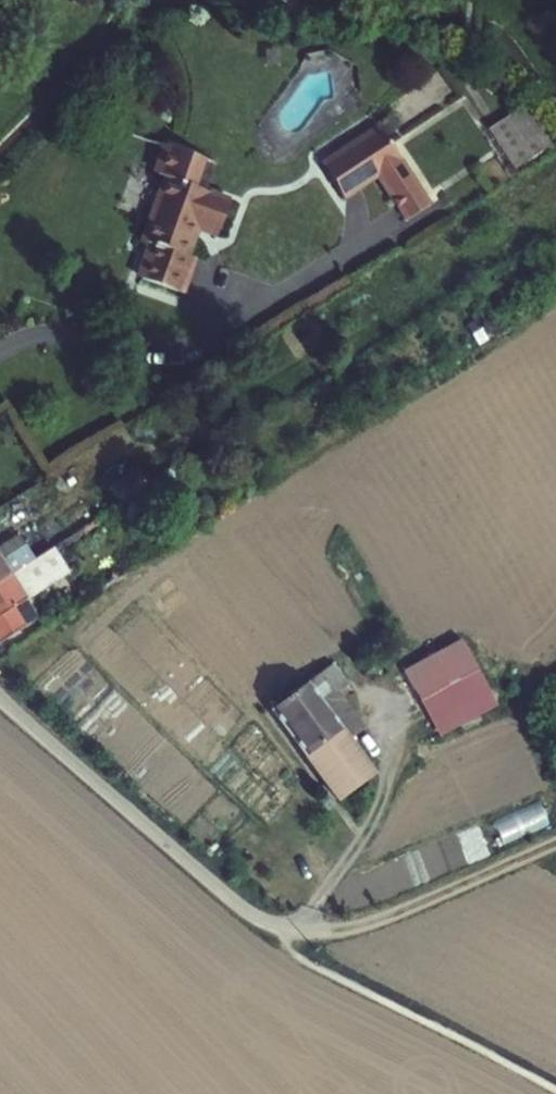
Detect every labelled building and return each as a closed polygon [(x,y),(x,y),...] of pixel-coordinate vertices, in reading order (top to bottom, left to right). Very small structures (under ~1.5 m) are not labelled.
[(487,128),(482,131),(513,178),(555,151),(555,144),(529,101),(505,117),(522,143),(535,135),(544,149),(513,168),(487,128)] [(505,117),(487,128),(513,168),(544,149),(535,135),(522,143),(505,117)] [(321,164),(344,198),(378,175),(407,219),(429,204),(378,127),(321,164)] [(146,244),(134,277),(183,294),(196,259),(188,256),(198,230),(217,237),(229,201),(205,192),(214,164),(161,146),(151,172),(164,177),(141,241),(146,244)] [(137,470),(110,488),(121,504),(148,486),(137,470)] [(18,535),(0,547),(0,581),(34,560),(18,535)] [(0,581),(0,642),(38,618),(26,600),(69,572),(53,548),(34,560),(0,581)] [(404,672),(432,722),(489,691),(461,641),(404,672)] [(364,726),(342,696),(351,690),(332,664),(271,710),(306,756),(307,756),(340,800),(375,774),(348,738),(364,726)] [(520,807),(525,826),(509,830),(510,836),(551,824),(544,801),(520,807)]
